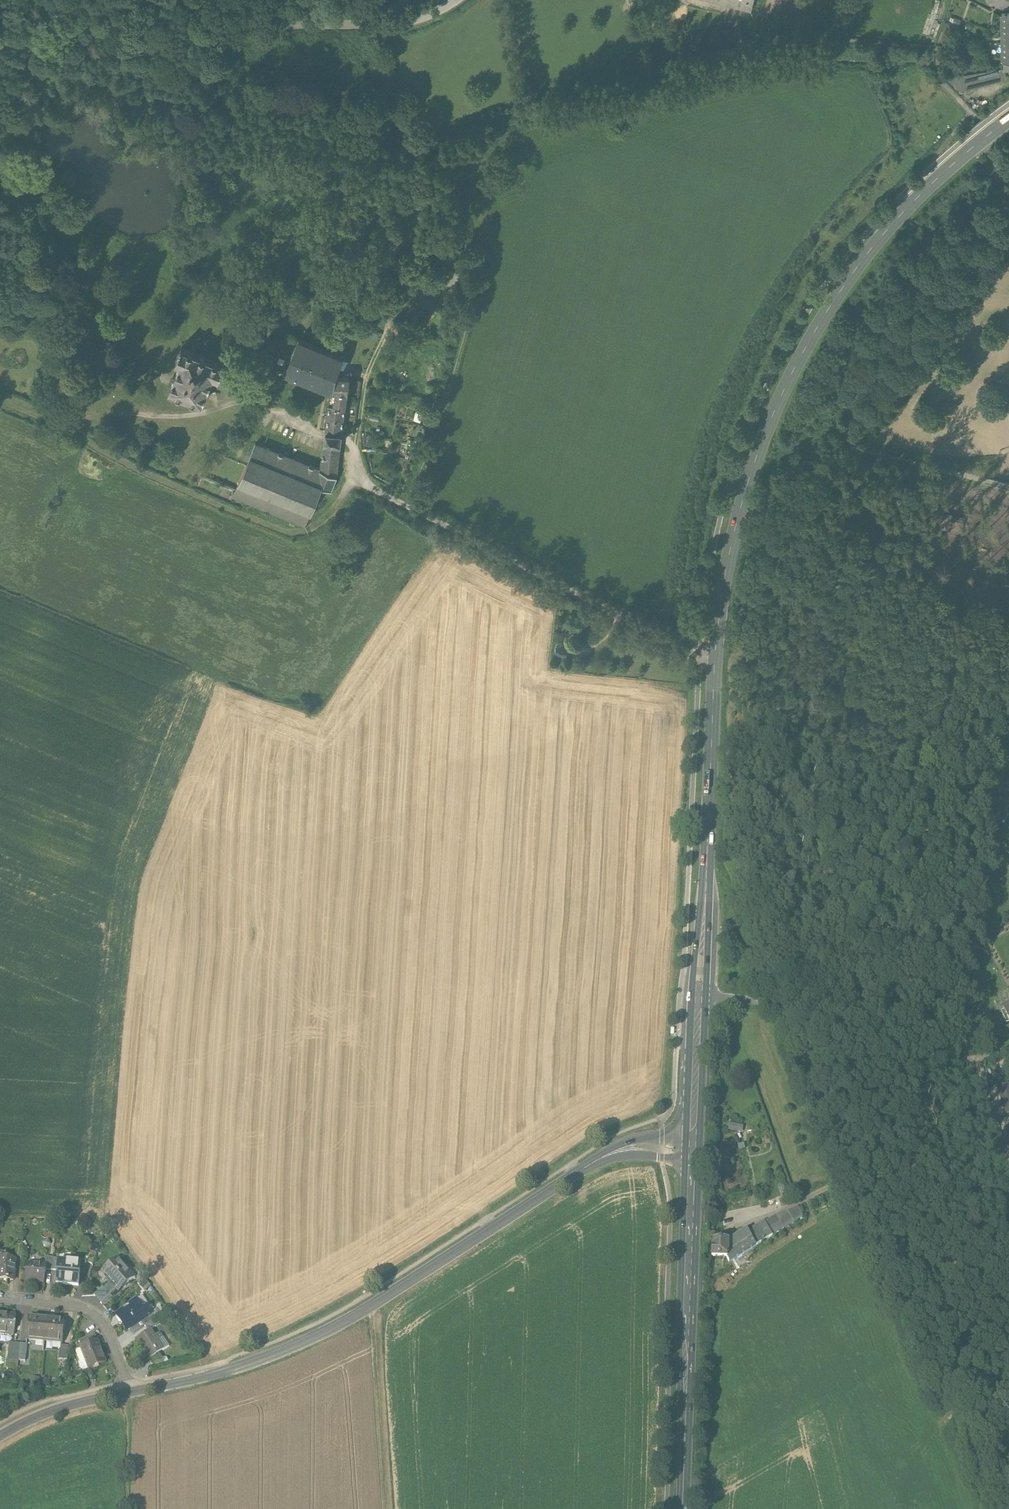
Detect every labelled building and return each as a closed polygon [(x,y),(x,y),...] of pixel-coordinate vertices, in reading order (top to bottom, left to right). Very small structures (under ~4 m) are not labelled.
[(750,13),(754,0),(701,0),(750,13)] [(343,358),(299,339),(285,372),(331,392),(332,392),(335,377),(343,358)] [(224,364),(182,347),(176,360),(181,362),(169,390),(202,404),(214,375),(218,377),(224,364)] [(349,378),(335,377),(332,392),(331,392),(325,438),(325,443),(340,444),(341,440),(345,407),(347,393),(349,378)] [(340,444),(325,443),(321,472),(336,478),(340,444)] [(321,472),(255,444),(250,457),(322,487),(331,491),(336,478),(321,472)] [(322,487),(250,457),(239,485),(310,514),(322,487)] [(310,514),(239,485),(233,498),(305,528),(310,514)] [(566,647),(560,646),(560,648),(559,648),(558,653),(559,653),(559,655),(564,656),(564,657),(565,657),(565,656),(566,647),(567,647),(567,646),(566,645),(566,647)] [(997,1088),(1002,1101),(1008,1098),(1008,1084),(997,1088)] [(728,1129),(741,1132),(743,1124),(730,1121),(728,1129)] [(770,1217),(747,1230),(750,1236),(732,1247),(732,1237),(719,1237),(719,1239),(728,1240),(727,1256),(726,1256),(729,1260),(778,1231),(770,1217)] [(719,1239),(713,1239),(713,1246),(712,1246),(712,1255),(726,1256),(727,1256),(728,1240),(719,1239)] [(95,1253),(90,1251),(86,1263),(92,1264),(95,1253)] [(0,1258),(0,1281),(6,1282),(6,1280),(12,1281),(15,1260),(0,1258)] [(53,1258),(46,1258),(45,1266),(45,1270),(52,1271),(53,1259),(53,1258)] [(135,1277),(118,1258),(101,1273),(102,1273),(103,1272),(111,1281),(118,1288),(116,1289),(117,1290),(121,1286),(123,1288),(135,1277)] [(80,1263),(58,1261),(57,1271),(56,1283),(78,1286),(80,1263)] [(45,1266),(27,1264),(26,1281),(43,1283),(45,1270),(45,1266)] [(111,1281),(103,1288),(109,1295),(116,1289),(118,1288),(111,1281)] [(103,1288),(94,1296),(101,1304),(110,1296),(109,1295),(103,1288)] [(138,1302),(124,1311),(123,1310),(116,1315),(121,1322),(123,1321),(129,1330),(141,1321),(148,1316),(138,1302)] [(0,1313),(0,1333),(13,1334),(14,1315),(0,1313)] [(148,1316),(141,1321),(145,1326),(156,1319),(152,1313),(148,1316)] [(46,1318),(29,1317),(26,1338),(35,1339),(36,1337),(44,1338),(46,1318)] [(64,1320),(46,1318),(44,1338),(44,1340),(53,1341),(53,1339),(61,1339),(60,1342),(61,1342),(64,1320)] [(156,1319),(145,1326),(148,1331),(151,1330),(159,1324),(156,1319)] [(148,1331),(136,1339),(143,1351),(145,1349),(151,1358),(159,1353),(169,1346),(164,1337),(163,1338),(161,1335),(160,1334),(159,1334),(158,1335),(155,1336),(151,1330),(148,1331)] [(94,1335),(79,1340),(82,1346),(96,1341),(94,1335)] [(82,1346),(81,1346),(89,1368),(105,1362),(97,1340),(96,1341),(82,1346)] [(7,1360),(25,1360),(26,1342),(7,1341),(7,1360)] [(71,1345),(60,1345),(59,1359),(67,1359),(71,1345)] [(151,1358),(149,1359),(152,1364),(162,1358),(159,1353),(151,1358)]
